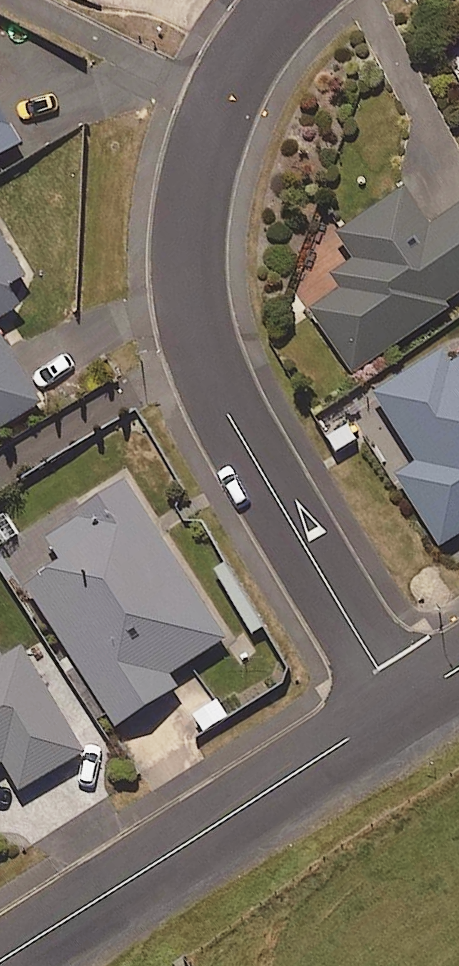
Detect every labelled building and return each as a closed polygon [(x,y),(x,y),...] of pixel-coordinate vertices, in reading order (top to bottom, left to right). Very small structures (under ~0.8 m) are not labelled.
[(0,103),(0,163),(27,147),(0,103)] [(429,228),(403,193),(339,239),(355,262),(331,279),(340,292),(310,313),(353,374),(458,299),(458,207),(429,228)] [(0,229),(0,326),(26,310),(15,292),(32,282),(0,229)] [(46,406),(0,330),(0,434),(46,406)] [(450,371),(435,348),(372,388),(421,465),(397,480),(441,549),(458,538),(458,365),(450,371)] [(231,641),(127,481),(47,533),(68,566),(30,590),(122,731),(182,692),(173,679),(231,641)] [(0,650),(0,769),(8,765),(24,793),(88,756),(28,652),(8,664),(0,650)]
